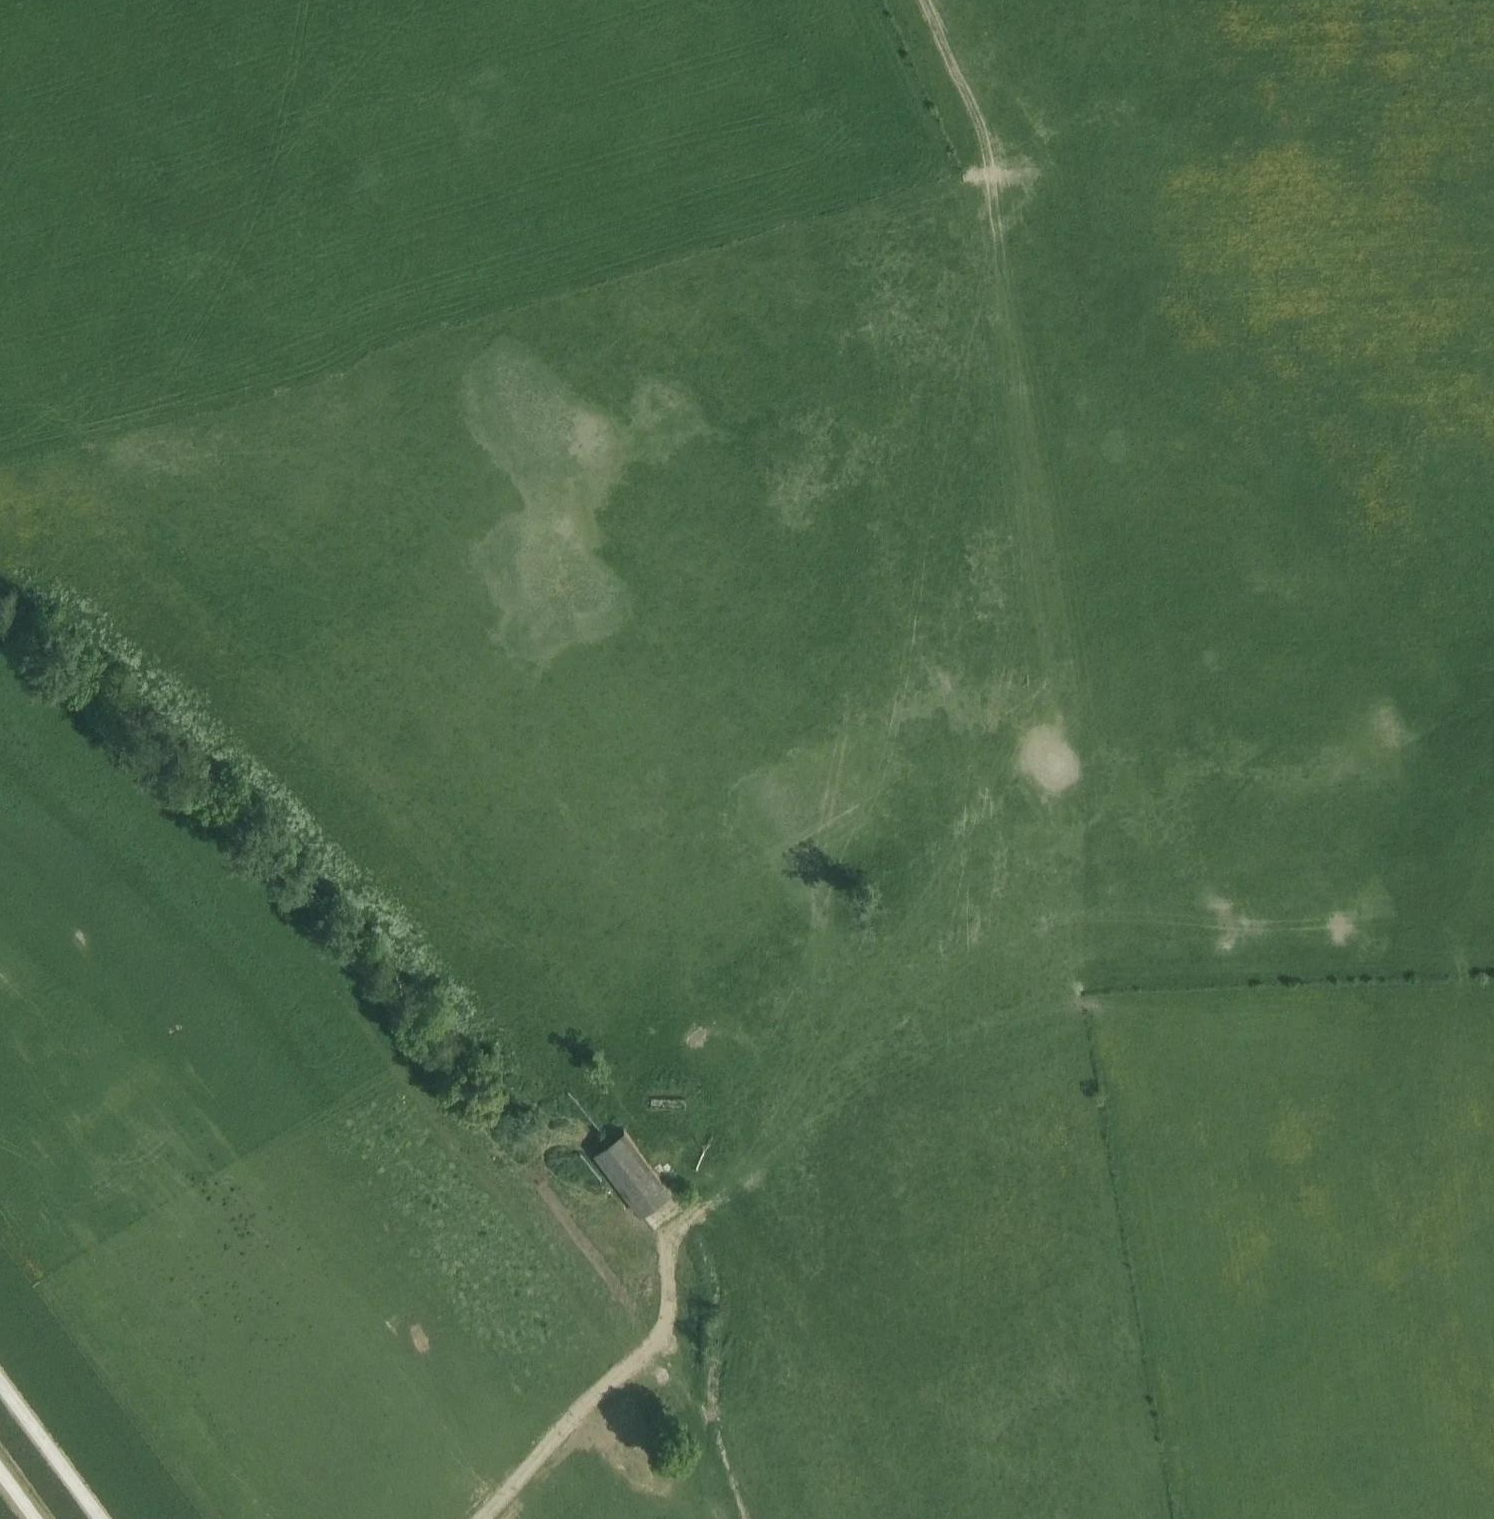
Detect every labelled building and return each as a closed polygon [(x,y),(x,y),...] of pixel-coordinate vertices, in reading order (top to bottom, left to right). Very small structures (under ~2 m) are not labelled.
[(645,1126),(615,1151),(663,1207),(692,1183),(645,1126)]
